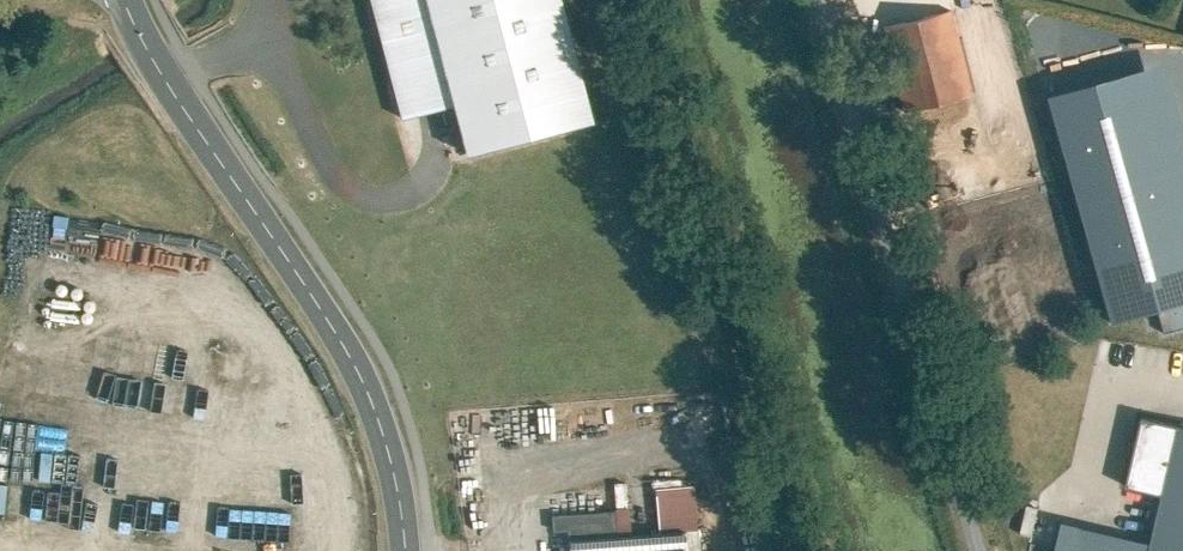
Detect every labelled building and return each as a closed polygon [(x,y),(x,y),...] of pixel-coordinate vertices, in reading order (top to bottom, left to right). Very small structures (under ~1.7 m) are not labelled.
[(389,110),(433,98),(445,142),(570,107),(541,0),(359,0),(389,110)] [(968,93),(945,8),(883,25),(906,110),(968,93)] [(1067,91),(1125,322),(1167,311),(1171,330),(1182,327),(1182,62),(1067,91)] [(1137,412),(1127,471),(1145,475),(1143,486),(1179,493),(1171,539),(1070,522),(1064,550),(1182,550),(1182,420),(1137,412)] [(692,485),(653,488),(655,530),(694,527),(692,485)] [(561,536),(562,550),(696,550),(694,527),(655,530),(561,536)]
